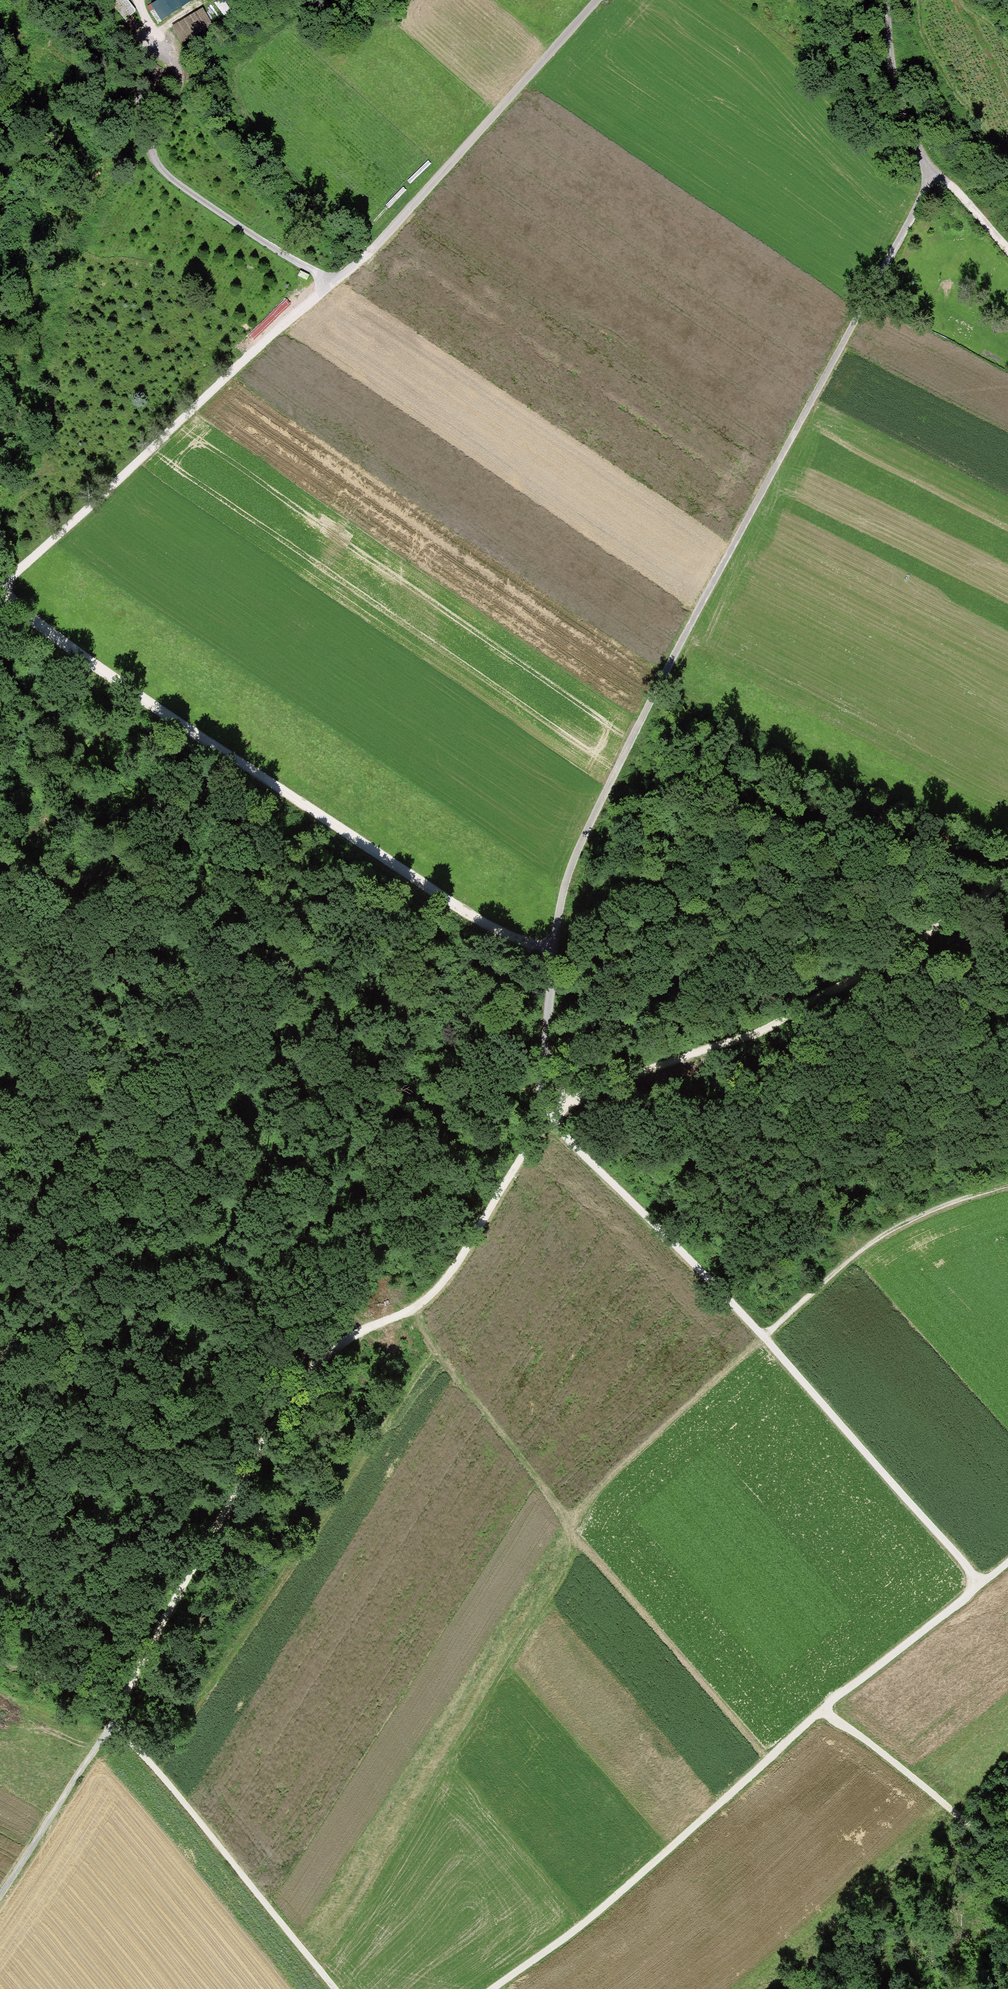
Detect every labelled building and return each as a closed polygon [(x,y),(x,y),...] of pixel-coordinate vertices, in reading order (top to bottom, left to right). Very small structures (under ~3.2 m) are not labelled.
[(125,0),(109,0),(125,20),(135,12),(125,0)] [(174,0),(162,0),(152,6),(162,20),(180,8),(174,0)] [(202,10),(171,28),(181,44),(211,26),(202,10)]
